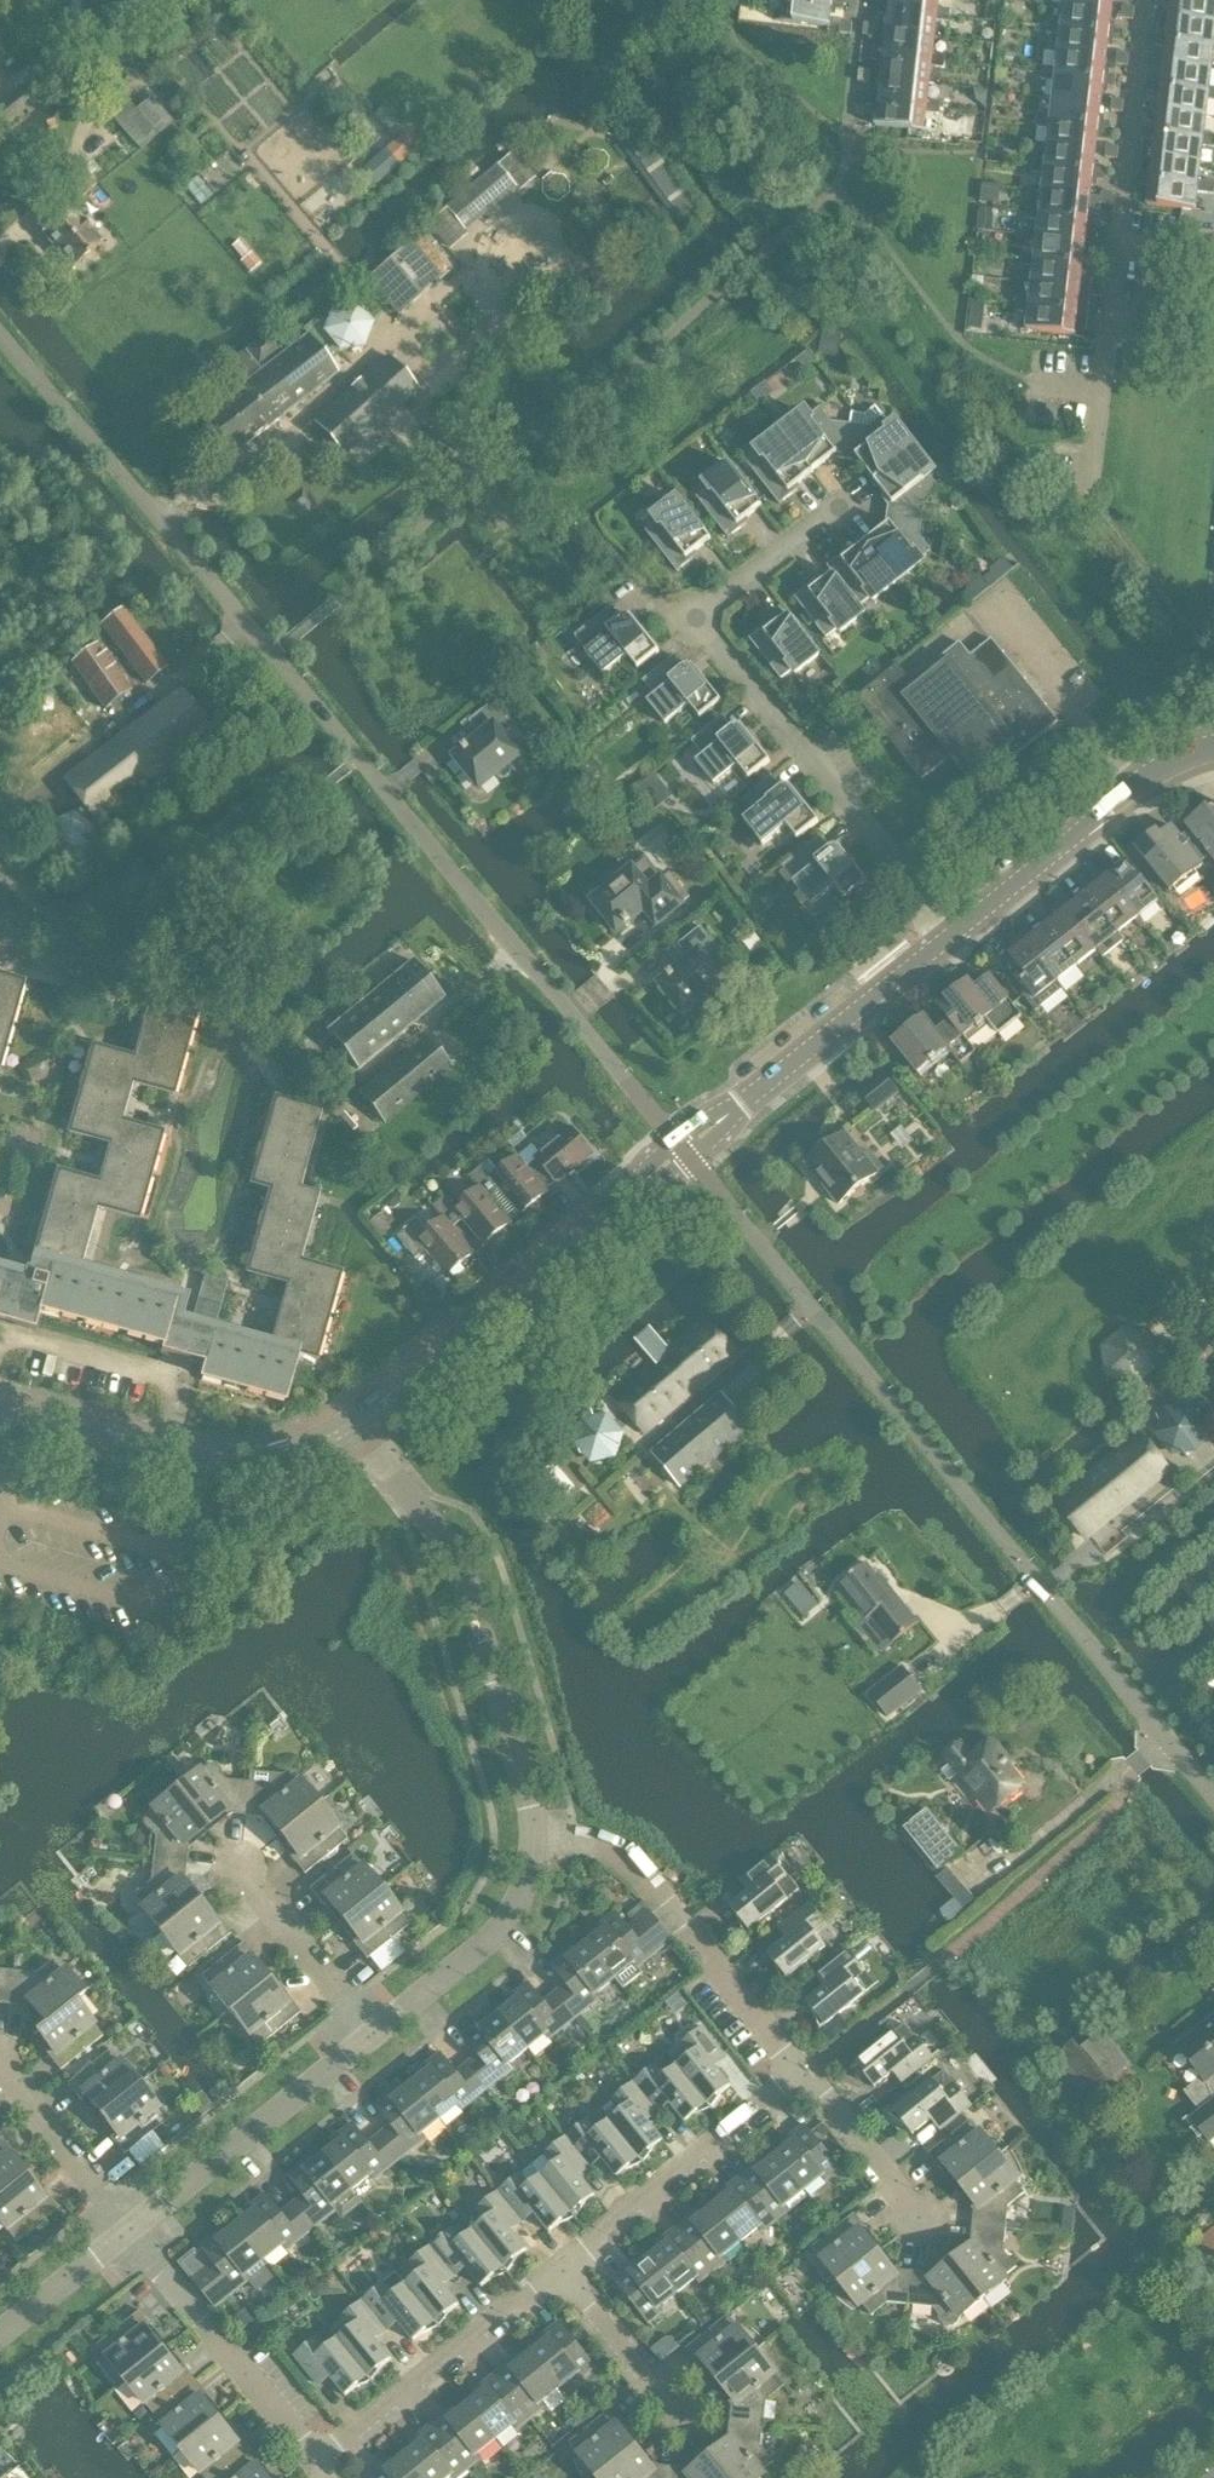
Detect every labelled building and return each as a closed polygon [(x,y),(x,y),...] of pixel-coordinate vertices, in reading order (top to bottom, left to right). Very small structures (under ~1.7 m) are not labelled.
[(800,0),(770,0),(770,3),(784,4),(782,22),(830,28),(832,10),(832,4),(800,0)] [(832,4),(832,10),(843,11),(844,0),(800,0),(832,4)] [(889,4),(888,10),(950,17),(951,11),(937,9),(938,0),(889,0),(889,4)] [(1063,7),(1112,12),(1113,0),(1064,0),(1063,7)] [(1169,19),(1213,24),(1213,1),(1204,0),(1171,0),(1171,2),(1169,19)] [(888,16),(886,33),(934,38),(936,21),(950,23),(950,17),(888,10),(889,4),(878,3),(876,14),(888,16)] [(1048,22),(1047,28),(1109,35),(1108,41),(1120,42),(1121,30),(1110,29),(1112,12),(1063,7),(1061,24),(1048,22)] [(1121,19),(1133,21),(1135,9),(1123,8),(1121,19)] [(1165,48),(1166,42),(1213,48),(1213,46),(1213,24),(1169,19),(1167,37),(1154,35),(1152,47),(1165,48)] [(839,34),(851,35),(853,23),(841,22),(839,34)] [(863,36),(875,37),(876,26),(864,24),(863,36)] [(1059,36),(1057,53),(1106,58),(1108,41),(1109,35),(1047,28),(1046,34),(1059,36)] [(886,33),(884,50),(883,56),(945,63),(946,57),(932,56),(934,38),(886,33)] [(1163,66),(1211,71),(1213,54),(1213,46),(1213,48),(1166,42),(1165,48),(1163,66)] [(882,62),(880,79),(928,85),(930,67),(944,69),(945,63),(883,56),(884,50),(872,49),(871,61),(882,62)] [(1043,68),(1042,74),(1104,81),(1103,87),(1115,89),(1116,77),(1105,75),(1106,58),(1057,53),(1055,70),(1043,68)] [(1116,65),(1128,67),(1129,55),(1118,54),(1116,65)] [(1147,93),(1160,95),(1161,89),(1208,94),(1209,88),(1211,71),(1163,66),(1161,83),(1148,82),(1147,93)] [(858,82),(869,84),(871,72),(859,71),(858,82)] [(1054,82),(1052,99),(1101,105),(1103,87),(1104,81),(1042,74),(1041,80),(1054,82)] [(880,79),(878,96),(878,102),(940,109),(940,103),(926,102),(928,85),(880,79)] [(0,106),(0,131),(25,111),(34,103),(22,88),(0,106)] [(1158,112),(1206,118),(1208,100),(1213,101),(1213,89),(1209,88),(1208,94),(1161,89),(1160,95),(1158,112)] [(102,107),(141,152),(174,124),(152,99),(136,112),(119,92),(102,107)] [(878,102),(878,96),(867,95),(866,107),(877,108),(875,126),(923,132),(925,114),(939,115),(940,109),(878,102)] [(1037,115),(1036,121),(1098,128),(1098,134),(1109,135),(1111,123),(1099,122),(1101,105),(1052,99),(1050,116),(1037,115)] [(1111,112),(1123,113),(1124,101),(1112,100),(1111,112)] [(1142,140),(1155,141),(1155,135),(1203,141),(1204,135),(1206,118),(1158,112),(1156,130),(1143,128),(1142,140)] [(1049,128),(1047,146),(1096,151),(1098,134),(1098,128),(1036,121),(1036,127),(1049,128)] [(639,129),(623,140),(641,164),(652,156),(658,163),(646,172),(658,188),(669,179),(675,187),(663,195),(680,219),(696,207),(639,129)] [(389,153),(398,164),(421,145),(411,134),(389,153)] [(1153,159),(1200,164),(1202,147),(1213,148),(1213,136),(1204,135),(1203,141),(1155,135),(1155,141),(1153,159)] [(1032,161),(1031,167),(1093,174),(1092,180),(1104,182),(1105,170),(1094,168),(1096,151),(1047,146),(1045,163),(1032,161)] [(1105,159),(1117,160),(1119,148),(1107,147),(1105,159)] [(519,187),(531,177),(513,155),(432,222),(451,244),(464,234),(460,230),(516,184),(519,187)] [(1136,186),(1149,188),(1150,182),(1198,187),(1198,181),(1200,164),(1153,159),(1151,176),(1138,174),(1136,186)] [(1043,175),(1041,192),(1090,197),(1092,180),(1093,174),(1031,167),(1030,173),(1043,175)] [(68,181),(83,199),(96,187),(81,170),(68,181)] [(1149,188),(1147,206),(1195,211),(1197,193),(1213,195),(1213,183),(1198,181),(1198,187),(1150,182),(1149,188)] [(1026,208),(1026,214),(1088,221),(1087,226),(1099,228),(1100,216),(1088,215),(1089,210),(1099,211),(1100,205),(1101,199),(1090,197),(1041,192),(1039,209),(1026,208)] [(1102,193),(1101,199),(1100,205),(1112,206),(1113,194),(1102,193)] [(42,234),(73,270),(102,244),(91,231),(96,226),(88,217),(83,222),(71,208),(42,234)] [(1038,221),(1036,238),(1096,245),(1095,251),(1107,252),(1108,240),(1096,239),(1097,233),(1087,232),(1087,226),(1088,221),(1026,214),(1025,219),(1038,221)] [(1021,254),(1020,260),(1083,267),(1082,273),(1093,274),(1095,262),(1083,261),(1084,256),(1094,257),(1095,251),(1096,245),(1036,238),(1034,255),(1021,254)] [(441,279),(410,243),(366,280),(397,316),(441,279)] [(1033,267),(1031,284),(1080,290),(1080,291),(1090,292),(1090,297),(1101,298),(1103,287),(1091,285),(1092,280),(1081,279),(1082,273),(1083,267),(1020,260),(1020,266),(1033,267)] [(1016,300),(1015,306),(1077,313),(1077,319),(1087,320),(1088,320),(1089,308),(1090,297),(1090,292),(1080,291),(1080,290),(1031,284),(1029,302),(1016,300)] [(1027,313),(1025,332),(1085,338),(1084,343),(1096,345),(1097,333),(1086,331),(1087,320),(1077,319),(1077,313),(1015,306),(1015,312),(1027,313)] [(247,383),(201,419),(231,457),(299,405),(337,377),(326,362),(338,353),(338,354),(363,350),(371,327),(356,308),(332,312),(323,334),(314,323),(302,332),(307,337),(298,344),(292,348),(260,373),(257,369),(278,353),(265,337),(232,363),(247,383)] [(314,424),(344,457),(418,392),(387,358),(314,424)] [(862,467),(873,481),(914,450),(895,426),(892,429),(875,407),(865,414),(851,412),(850,425),(845,460),(852,461),(859,470),(862,467)] [(838,459),(845,460),(850,425),(831,423),(820,409),(808,418),(805,414),(781,433),(812,474),(827,462),(829,466),(838,459)] [(798,485),(812,474),(781,433),(758,451),(754,445),(740,455),(779,505),(800,488),(798,485)] [(888,507),(887,514),(922,519),(924,500),(939,489),(930,477),(933,474),(914,450),(873,481),(885,496),(881,499),(888,507)] [(747,519),(762,507),(731,466),(705,486),(708,489),(696,498),(728,539),(749,522),(747,519)] [(654,519),(657,523),(645,532),(677,572),(698,556),(695,552),(711,541),(679,500),(654,519)] [(880,531),(866,543),(897,583),(922,564),(919,561),(931,552),(920,537),(922,519),(887,514),(886,521),(877,528),(880,531)] [(827,567),(832,574),(833,574),(859,607),(860,607),(870,599),(873,602),(897,583),(866,543),(851,554),(848,551),(827,567)] [(833,574),(832,574),(818,585),(816,582),(794,598),(826,639),(838,630),(840,633),(865,614),(860,607),(859,607),(833,574)] [(630,616),(625,621),(623,618),(621,620),(611,607),(574,637),(586,652),(585,653),(603,676),(627,656),(637,670),(659,652),(630,616)] [(99,626),(145,685),(166,669),(120,610),(99,626)] [(749,640),(780,680),(792,671),(795,674),(820,655),(788,615),(773,626),(770,623),(749,640)] [(79,639),(64,651),(71,660),(69,662),(104,711),(129,693),(86,634),(79,639)] [(944,665),(916,688),(898,666),(856,699),(922,781),(951,758),(969,780),(999,756),(1006,765),(1058,723),(1013,667),(992,640),(971,657),(960,644),(940,660),(944,665)] [(685,668),(683,669),(673,657),(642,682),(654,697),(647,703),(665,725),(689,706),(699,719),(721,702),(692,666),(687,670),(685,668)] [(61,783),(83,812),(91,822),(93,820),(119,800),(129,813),(141,804),(130,791),(137,786),(165,820),(182,806),(186,811),(201,799),(191,785),(177,795),(171,787),(159,770),(210,730),(181,691),(61,783)] [(500,778),(505,778),(509,775),(510,770),(508,765),(520,756),(503,735),(515,726),(495,701),(469,722),(481,737),(468,748),(467,747),(462,751),(463,752),(454,759),(479,789),(496,776),(500,778)] [(722,717),(691,741),(703,757),(695,763),(714,785),(737,766),(748,780),(770,762),(741,726),(735,731),(734,728),(732,730),(722,717)] [(752,817),(744,823),(762,846),(786,827),(797,840),(818,823),(789,787),(784,791),(782,789),(781,790),(771,777),(740,802),(752,817)] [(1181,838),(1201,863),(1210,856),(1213,862),(1213,812),(1211,814),(1207,809),(1186,826),(1190,831),(1181,838)] [(1201,863),(1181,838),(1173,827),(1161,837),(1157,832),(1136,849),(1170,892),(1203,865),(1201,863)] [(830,850),(819,837),(783,867),(795,882),(793,884),(811,906),(835,887),(846,900),(867,883),(838,847),(833,851),(831,849),(830,850)] [(592,903),(617,933),(626,926),(627,927),(631,923),(630,922),(644,911),(656,926),(690,898),(671,873),(661,881),(645,860),(622,879),(618,876),(612,876),(608,879),(607,884),(609,889),(592,903)] [(1108,865),(1100,871),(1138,918),(1159,901),(1127,862),(1114,873),(1108,865)] [(1099,884),(1086,895),(1117,934),(1138,918),(1100,871),(1093,877),(1099,884)] [(1067,898),(1059,904),(1097,951),(1103,958),(1123,942),(1117,934),(1086,895),(1073,905),(1067,898)] [(1058,917),(1045,927),(1077,967),(1097,951),(1059,904),(1052,909),(1058,917)] [(672,974),(667,977),(668,978),(659,986),(684,1016),(701,1002),(705,1005),(710,1005),(714,1001),(715,996),(714,991),(725,982),(708,962),(720,952),(700,927),(674,949),(687,964),(673,975),(672,974)] [(1026,930),(1019,936),(1056,983),(1077,967),(1045,927),(1032,938),(1026,930)] [(1056,983),(1019,936),(1009,944),(1015,951),(998,965),(1030,1005),(1030,1004),(1036,1012),(1062,991),(1056,983)] [(443,1000),(411,962),(327,1032),(358,1070),(443,1000)] [(0,977),(0,1064),(23,983),(0,977)] [(953,994),(938,1006),(951,1022),(967,1041),(967,1040),(989,1023),(999,1035),(1006,1029),(1022,1017),(991,977),(975,989),(966,978),(950,991),(953,994)] [(132,1083),(173,1095),(197,1010),(156,998),(132,1083)] [(908,1031),(893,1042),(921,1077),(951,1053),(961,1065),(977,1053),(967,1040),(967,1041),(951,1022),(937,1034),(921,1014),(905,1027),(908,1031)] [(359,1095),(384,1126),(451,1070),(426,1040),(359,1095)] [(133,1059),(93,1048),(69,1133),(109,1145),(133,1059)] [(860,1092),(875,1111),(898,1093),(882,1074),(860,1092)] [(247,1273),(287,1285),(311,1200),(292,1194),(316,1111),(275,1099),(251,1184),(270,1190),(247,1273)] [(97,1208),(137,1219),(162,1134),(121,1123),(97,1208)] [(537,1160),(527,1168),(545,1191),(556,1182),(557,1184),(570,1173),(574,1169),(593,1154),(571,1128),(557,1140),(535,1158),(537,1160)] [(877,1173),(883,1168),(869,1150),(863,1155),(845,1132),(806,1163),(839,1204),(878,1174),(877,1173)] [(482,1166),(469,1176),(479,1188),(480,1187),(489,1198),(500,1189),(521,1214),(543,1196),(547,1192),(545,1191),(527,1168),(517,1157),(498,1172),(488,1160),(482,1166)] [(33,1258),(74,1269),(98,1184),(58,1172),(33,1258)] [(446,1196),(433,1206),(443,1218),(444,1217),(453,1228),(463,1219),(484,1245),(510,1223),(489,1198),(480,1187),(479,1188),(456,1208),(446,1196)] [(416,1220),(397,1237),(416,1259),(427,1250),(448,1275),(474,1253),(453,1228),(444,1217),(443,1218),(426,1232),(416,1220)] [(275,1348),(316,1359),(340,1274),(299,1263),(275,1348)] [(40,1309),(165,1344),(170,1324),(176,1304),(49,1268),(47,1276),(25,1270),(21,1283),(10,1324),(21,1328),(34,1331),(40,1309)] [(6,1323),(10,1324),(21,1283),(17,1281),(0,1277),(0,1322),(6,1323)] [(204,1277),(191,1324),(213,1331),(227,1283),(204,1277)] [(654,1363),(613,1396),(646,1433),(739,1354),(708,1318),(669,1350),(651,1328),(635,1340),(654,1363)] [(200,1376),(286,1400),(297,1360),(175,1326),(170,1324),(165,1344),(162,1353),(166,1354),(182,1359),(203,1365),(200,1376)] [(1106,1375),(1132,1386),(1154,1369),(1150,1341),(1123,1330),(1102,1348),(1106,1375)] [(652,1453),(681,1488),(750,1429),(721,1394),(652,1453)] [(606,1415),(583,1420),(574,1446),(591,1464),(616,1460),(625,1436),(606,1415)] [(1057,1503),(1087,1540),(1116,1516),(1171,1473),(1140,1435),(1088,1479),(1057,1503)] [(554,1463),(534,1480),(558,1509),(578,1492),(554,1463)] [(866,1563),(837,1586),(864,1619),(857,1624),(881,1655),(894,1645),(893,1644),(919,1624),(896,1595),(894,1597),(866,1563)] [(797,1584),(785,1594),(792,1603),(804,1592),(797,1584)] [(904,1668),(870,1695),(887,1716),(921,1689),(904,1668)] [(1011,1770),(1014,1767),(993,1741),(972,1758),(961,1744),(946,1756),(991,1812),(1023,1786),(1011,1770)] [(198,1770),(175,1789),(205,1827),(223,1813),(226,1818),(230,1815),(244,1816),(248,1782),(225,1780),(221,1774),(219,1769),(216,1766),(212,1764),(207,1765),(204,1768),(202,1772),(200,1773),(198,1770)] [(248,1782),(244,1816),(258,1818),(261,1822),(266,1818),(280,1835),(318,1805),(299,1781),(296,1784),(286,1772),(282,1775),(249,1771),(248,1782)] [(144,1818),(142,1823),(143,1828),(146,1832),(152,1833),(155,1837),(152,1859),(186,1863),(187,1849),(191,1846),(188,1841),(205,1827),(175,1789),(151,1808),(154,1811),(150,1814),(148,1814),(144,1818)] [(318,1805),(280,1835),(294,1853),(289,1856),(304,1874),(346,1840),(318,1805)] [(905,1828),(938,1868),(959,1851),(927,1811),(905,1828)] [(328,1903),(342,1920),(380,1890),(352,1854),(309,1889),(323,1907),(328,1903)] [(776,1909),(786,1922),(796,1914),(786,1901),(799,1891),(771,1856),(744,1878),(753,1890),(730,1908),(738,1917),(745,1934),(776,1909)] [(136,1890),(134,1895),(135,1900),(139,1904),(142,1906),(143,1907),(140,1909),(159,1933),(197,1902),(183,1884),(188,1881),(184,1877),(186,1863),(152,1859),(150,1882),(143,1887),(140,1887),(136,1890)] [(380,1890),(342,1920),(356,1938),(352,1942),(366,1959),(408,1925),(380,1890)] [(197,1902),(159,1933),(187,1968),(230,1934),(216,1916),(211,1919),(197,1902)] [(816,1936),(825,1923),(809,1903),(796,1914),(786,1922),(781,1926),(790,1937),(768,1955),(776,1965),(784,1981),(825,1947),(816,1936)] [(642,1906),(632,1914),(637,1921),(648,1912),(642,1906)] [(605,1929),(587,1943),(615,1979),(623,1988),(642,1973),(638,1968),(672,1941),(649,1912),(648,1912),(637,1921),(628,1929),(615,1913),(602,1924),(605,1929)] [(200,1976),(229,2012),(267,1981),(253,1963),(257,1960),(243,1942),(200,1976)] [(567,1984),(555,1994),(575,2019),(601,1998),(597,1994),(615,1979),(587,1943),(568,1958),(565,1954),(551,1965),(567,1984)] [(847,1951),(819,1973),(828,1984),(806,2003),(813,2012),(821,2028),(863,1995),(879,1983),(866,1973),(865,1973),(847,1951)] [(31,2007),(44,2024),(45,2025),(74,2001),(74,2002),(83,1995),(64,1971),(61,1973),(52,1961),(36,1974),(13,1972),(9,2005),(23,2007),(26,2011),(31,2007)] [(9,2005),(13,1972),(0,1971),(0,2004),(9,2005)] [(267,1981),(229,2012),(257,2047),(300,2013),(286,1995),(281,1998),(267,1981)] [(518,1999),(499,2014),(528,2049),(546,2035),(550,2039),(575,2019),(555,1994),(544,2003),(528,1983),(514,1994),(518,1999)] [(45,2025),(44,2024),(35,2031),(50,2049),(45,2053),(59,2071),(102,2037),(74,2002),(74,2001),(45,2025)] [(479,2055),(468,2064),(488,2089),(513,2069),(510,2064),(528,2049),(499,2014),(481,2029),(477,2024),(463,2035),(479,2055)] [(1177,2046),(1206,2083),(1207,2083),(1213,2099),(1213,2017),(1177,2046)] [(866,2078),(874,2088),(896,2070),(905,2081),(933,2059),(917,2039),(916,2039),(904,2025),(852,2066),(866,2078)] [(669,2056),(677,2066),(711,2108),(721,2094),(731,2087),(713,2064),(724,2055),(702,2027),(679,2046),(680,2047),(669,2056)] [(85,2098),(99,2116),(138,2085),(109,2049),(66,2084),(81,2102),(85,2098)] [(430,2069),(412,2084),(440,2120),(459,2105),(462,2110),(488,2089),(468,2064),(456,2073),(440,2054),(427,2065),(430,2069)] [(654,2066),(634,2082),(656,2110),(667,2100),(686,2123),(695,2115),(711,2108),(677,2066),(666,2075),(654,2066)] [(904,2125),(911,2135),(934,2117),(943,2128),(971,2106),(943,2071),(890,2114),(904,2125)] [(612,2102),(601,2110),(643,2163),(653,2149),(663,2141),(645,2119),(656,2110),(634,2082),(611,2100),(612,2102)] [(392,2125),(380,2135),(400,2159),(426,2139),(422,2134),(440,2120),(412,2084),(393,2099),(390,2095),(376,2106),(392,2125)] [(138,2085),(99,2116),(113,2133),(109,2137),(123,2155),(166,2120),(138,2085)] [(1192,2120),(1210,2143),(1213,2148),(1213,2102),(1192,2120)] [(588,2118),(566,2136),(588,2164),(599,2155),(618,2178),(627,2170),(643,2163),(601,2110),(590,2119),(588,2118)] [(947,2169),(961,2186),(999,2155),(971,2120),(928,2154),(942,2172),(947,2169)] [(343,2140),(324,2155),(353,2190),(371,2175),(375,2180),(400,2159),(380,2135),(369,2144),(353,2124),(339,2135),(343,2140)] [(794,2141),(776,2156),(804,2191),(822,2177),(826,2181),(840,2170),(804,2125),(790,2137),(794,2141)] [(543,2156),(532,2164),(575,2218),(585,2204),(595,2196),(577,2173),(588,2164),(566,2136),(543,2155),(543,2156)] [(25,2176),(11,2159),(15,2155),(1,2137),(0,2137),(0,2196),(25,2176)] [(304,2196),(293,2205),(313,2230),(338,2209),(342,2214),(360,2200),(353,2190),(324,2155),(306,2169),(302,2165),(288,2176),(304,2196)] [(974,2211),(972,2225),(1006,2228),(1008,2206),(1024,2193),(1015,2181),(1018,2178),(999,2155),(961,2186),(975,2204),(971,2207),(974,2211)] [(753,2166),(740,2177),(776,2221),(789,2211),(785,2206),(804,2191),(776,2156),(757,2171),(753,2166)] [(520,2173),(498,2191),(520,2219),(532,2210),(550,2232),(559,2225),(575,2218),(532,2164),(521,2174),(520,2173)] [(0,2196),(0,2223),(15,2242),(58,2208),(43,2190),(39,2193),(25,2176),(0,2196)] [(731,2192),(712,2207),(741,2242),(759,2227),(763,2232),(776,2221),(740,2177),(727,2187),(731,2192)] [(484,2220),(473,2229),(507,2272),(518,2258),(527,2251),(509,2228),(520,2219),(498,2191),(478,2207),(484,2220)] [(255,2210),(237,2225),(265,2261),(284,2246),(287,2250),(313,2230),(293,2205),(281,2214),(265,2195),(252,2206),(255,2210)] [(690,2217),(677,2228),(713,2272),(726,2261),(722,2257),(741,2242),(712,2207),(694,2222),(690,2217)] [(812,2248),(840,2283),(878,2253),(864,2235),(869,2231),(855,2213),(812,2248)] [(452,2227),(430,2245),(452,2273),(464,2264),(482,2287),(491,2279),(507,2272),(473,2229),(465,2220),(454,2229),(452,2227)] [(265,2261),(237,2225),(218,2240),(215,2235),(201,2246),(203,2250),(198,2255),(195,2251),(180,2263),(216,2308),(249,2281),(258,2292),(278,2276),(265,2261)] [(970,2247),(953,2261),(984,2298),(1007,2280),(1004,2277),(1017,2267),(1003,2251),(1006,2228),(972,2225),(971,2239),(967,2242),(970,2247)] [(668,2243),(649,2258),(678,2293),(696,2278),(700,2282),(713,2272),(677,2228),(664,2238),(668,2243)] [(1189,2280),(1213,2260),(1213,2229),(1174,2261),(1189,2280)] [(417,2275),(405,2284),(439,2327),(450,2313),(459,2305),(441,2283),(452,2273),(430,2245),(410,2261),(417,2275)] [(888,2303),(910,2305),(914,2272),(900,2270),(897,2266),(892,2270),(878,2253),(840,2283),(859,2306),(862,2304),(872,2316),(888,2303)] [(678,2293),(649,2258),(631,2273),(627,2268),(613,2279),(649,2323),(663,2312),(659,2308),(678,2293)] [(914,2272),(910,2305),(933,2308),(939,2315),(940,2321),(943,2326),(948,2327),(954,2327),(959,2322),(960,2317),(984,2298),(953,2261),(936,2275),(932,2270),(928,2273),(914,2272)] [(384,2283),(362,2300),(385,2328),(396,2319),(414,2342),(424,2334),(439,2327),(405,2284),(397,2274),(385,2284),(384,2283)] [(349,2330),(337,2339),(372,2381),(382,2368),(391,2360),(373,2337),(385,2328),(362,2300),(342,2316),(349,2330)] [(98,2345),(126,2380),(164,2350),(150,2332),(155,2329),(140,2311),(98,2345)] [(728,2315),(686,2349),(700,2367),(705,2364),(719,2381),(757,2350),(728,2315)] [(549,2339),(530,2354),(559,2389),(577,2374),(581,2378),(595,2367),(559,2323),(545,2334),(549,2339)] [(372,2381),(337,2339),(326,2348),(314,2339),(294,2355),(316,2383),(328,2374),(346,2396),(356,2389),(372,2381)] [(126,2380),(154,2415),(197,2381),(183,2364),(178,2367),(164,2350),(126,2380)] [(757,2350),(719,2381),(733,2399),(728,2402),(731,2406),(730,2420),(763,2423),(766,2401),(785,2385),(757,2350)] [(508,2364),(495,2374),(531,2419),(544,2408),(541,2404),(559,2389),(530,2354),(512,2368),(508,2364)] [(486,2390),(467,2404),(496,2440),(514,2425),(518,2429),(531,2419),(495,2374),(482,2385),(486,2390)] [(154,2415),(182,2450),(220,2419),(206,2402),(210,2398),(197,2381),(154,2415)] [(445,2415),(432,2425),(468,2469),(481,2459),(477,2455),(496,2440),(467,2404),(449,2419),(445,2415)] [(569,2443),(598,2477),(636,2448),(622,2430),(626,2427),(612,2409),(569,2443)] [(204,2477),(218,2477),(252,2450),(239,2433),(234,2437),(220,2419),(182,2450),(204,2477)] [(710,2456),(729,2477),(760,2477),(764,2475),(762,2472),(774,2462),(761,2446),(763,2423),(730,2420),(728,2434),(724,2437),(728,2442),(710,2456)] [(404,2455),(423,2477),(448,2477),(451,2476),(453,2477),(457,2477),(468,2469),(432,2425),(419,2436),(423,2440),(404,2455)] [(598,2477),(670,2477),(671,2467),(658,2465),(654,2461),(650,2465),(636,2448),(598,2477)] [(262,2471),(266,2468),(252,2450),(218,2477),(267,2477),(262,2471)] [(404,2455),(386,2470),(382,2465),(368,2477),(370,2477),(423,2477),(404,2455)] [(670,2477),(729,2477),(710,2456),(693,2470),(689,2465),(685,2468),(671,2467),(670,2477)]
